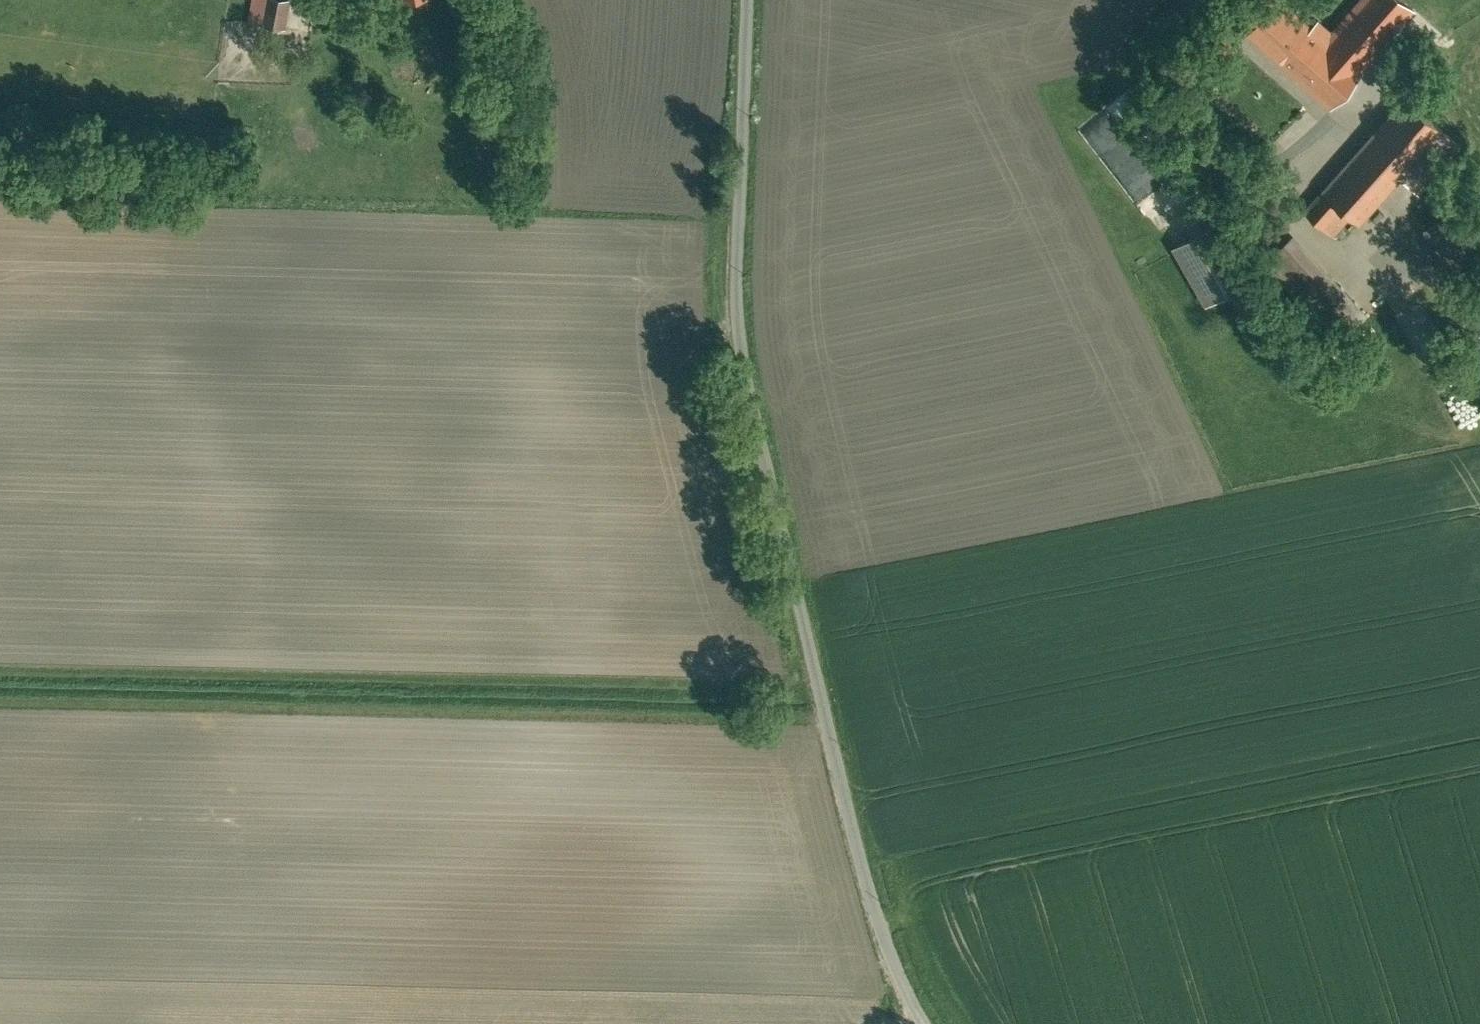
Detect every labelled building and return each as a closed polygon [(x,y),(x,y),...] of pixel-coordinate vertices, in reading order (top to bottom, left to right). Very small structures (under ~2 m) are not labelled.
[(294,0),(253,0),(250,20),(263,23),(261,35),(281,39),(283,27),(310,33),(315,4),(294,0)] [(1317,21),(1311,28),(1279,0),(1252,0),(1234,20),(1329,104),(1359,71),(1358,71),(1413,9),(1403,0),(1362,0),(1332,34),(1317,21)] [(1406,97),(1331,181),(1367,213),(1399,177),(1417,193),(1460,145),(1406,97)] [(1112,117),(1088,135),(1127,185),(1150,167),(1112,117)] [(1351,215),(1323,190),(1304,211),(1332,236),(1351,215)] [(1218,222),(1175,247),(1207,303),(1250,278),(1218,222)] [(1453,398),(1467,424),(1479,417),(1479,409),(1469,389),(1453,398)]
